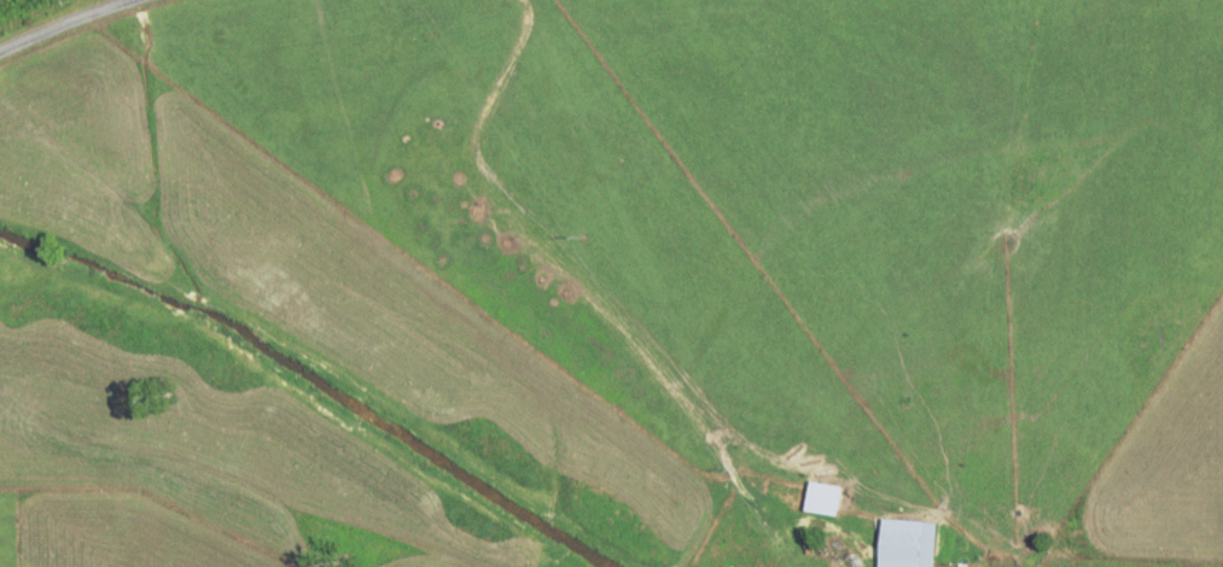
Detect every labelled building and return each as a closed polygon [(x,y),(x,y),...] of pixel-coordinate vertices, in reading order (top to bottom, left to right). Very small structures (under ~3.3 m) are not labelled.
[(841,515),(844,486),(813,483),(809,512),(841,515)] [(938,523),(885,519),(882,566),(935,566),(938,523)]
